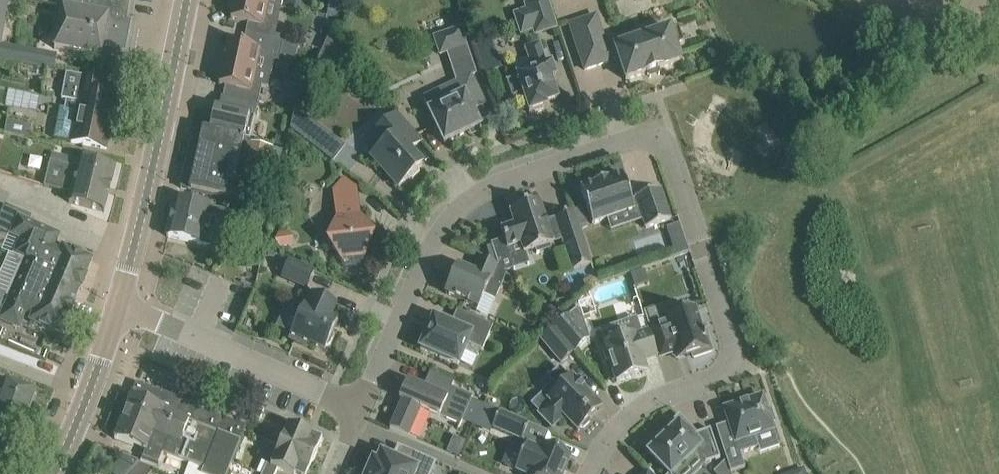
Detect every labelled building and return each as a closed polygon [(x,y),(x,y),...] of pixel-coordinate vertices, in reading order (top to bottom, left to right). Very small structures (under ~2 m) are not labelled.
[(54,70),(57,54),(0,44),(9,0),(0,0),(0,60),(54,70)] [(58,6),(57,7),(63,8),(127,20),(131,0),(31,0),(58,6)] [(267,4),(248,0),(229,0),(227,8),(233,9),(231,19),(248,23),(246,34),(269,39),(273,19),(264,17),(267,4)] [(552,13),(547,0),(525,0),(526,2),(524,3),(526,8),(513,13),(516,22),(520,35),(533,31),(535,35),(557,28),(552,13)] [(102,50),(118,53),(127,48),(132,21),(127,20),(63,8),(55,47),(101,57),(102,50)] [(675,45),(684,43),(679,28),(670,30),(670,29),(615,48),(616,49),(608,52),(596,16),(569,25),(585,70),(611,61),(611,60),(618,57),(626,80),(647,73),(647,74),(660,70),(660,69),(681,62),(675,45)] [(491,117),(472,76),(477,74),(462,27),(434,36),(440,56),(448,53),(457,81),(458,82),(444,89),(449,101),(429,111),(444,144),(480,126),(479,123),(491,117)] [(269,39),(246,34),(243,45),(228,42),(226,52),(220,51),(218,62),(271,73),(271,72),(273,61),(279,62),(284,42),(269,39)] [(336,67),(339,40),(321,38),(318,65),(336,67)] [(492,40),(474,46),(485,76),(502,70),(492,40)] [(551,64),(549,64),(541,42),(525,48),(532,70),(515,76),(516,78),(505,82),(512,100),(523,95),(529,113),(547,107),(546,105),(558,101),(551,80),(556,78),(551,64)] [(271,73),(218,62),(215,74),(221,75),(219,85),(225,86),(223,97),(258,104),(262,85),(268,86),(271,73)] [(107,81),(80,76),(67,73),(62,98),(67,99),(65,108),(61,107),(55,137),(72,140),(71,143),(107,150),(117,99),(104,96),(107,81)] [(234,99),(223,97),(222,97),(219,108),(215,107),(211,122),(205,120),(203,130),(250,141),(250,140),(258,104),(234,99)] [(300,112),(289,124),(328,161),(340,148),(300,112)] [(422,142),(405,122),(397,113),(372,136),(382,148),(372,157),(398,187),(422,166),(410,152),(422,142)] [(250,141),(203,130),(189,191),(230,200),(234,181),(243,142),(244,140),(250,141)] [(252,144),(243,142),(234,181),(243,177),(265,182),(273,148),(252,143),(252,144)] [(115,169),(96,164),(80,160),(78,169),(51,162),(44,187),(72,194),(69,203),(104,212),(115,169)] [(671,220),(665,201),(660,189),(636,199),(631,201),(623,174),(609,179),(608,178),(594,182),(595,184),(581,188),(592,224),(628,212),(629,217),(641,213),(646,228),(671,220)] [(360,218),(356,188),(343,179),(334,191),(340,229),(324,245),(341,259),(340,260),(346,269),(362,267),(366,257),(364,256),(373,236),(360,218)] [(227,212),(186,202),(176,200),(167,237),(219,249),(224,230),(227,212)] [(540,202),(510,212),(515,225),(501,230),(511,261),(525,257),(524,254),(536,250),(537,254),(552,249),(550,245),(554,244),(552,239),(562,236),(574,270),(591,264),(573,212),(556,218),(557,220),(547,223),(540,202)] [(92,261),(62,248),(61,250),(55,247),(59,235),(30,222),(32,217),(5,205),(0,216),(0,230),(22,239),(15,255),(27,260),(27,259),(54,270),(47,285),(76,298),(92,261)] [(679,224),(667,228),(670,237),(682,233),(679,224)] [(274,243),(279,249),(290,248),(293,240),(287,233),(277,235),(274,243)] [(451,278),(447,279),(444,286),(447,289),(445,293),(479,308),(484,295),(495,300),(508,270),(481,258),(475,272),(460,266),(456,275),(453,274),(451,278)] [(76,298),(47,285),(54,270),(27,259),(27,260),(10,298),(2,316),(0,320),(19,329),(25,315),(32,318),(30,322),(60,335),(76,298)] [(285,269),(282,277),(307,288),(313,274),(288,263),(285,269)] [(10,298),(0,294),(0,316),(2,316),(10,298)] [(338,321),(330,318),(336,304),(313,294),(307,307),(304,306),(291,335),(292,335),(290,340),(307,347),(309,343),(325,350),(338,321)] [(669,333),(675,352),(678,360),(693,355),(694,358),(712,352),(706,334),(704,335),(695,309),(679,314),(675,303),(664,307),(664,306),(646,312),(655,337),(669,333)] [(577,309),(554,327),(575,352),(589,339),(581,313),(577,309)] [(493,326),(475,318),(457,310),(451,325),(434,318),(429,329),(426,328),(418,344),(422,346),(421,349),(459,366),(469,345),(483,351),(493,326)] [(554,327),(541,339),(561,363),(575,352),(554,327)] [(617,382),(646,372),(642,361),(657,356),(649,332),(634,337),(634,335),(604,344),(605,348),(602,349),(606,361),(609,360),(617,382)] [(601,407),(572,377),(571,379),(560,368),(548,379),(559,390),(549,400),(551,403),(540,414),(552,427),(564,416),(578,430),(581,428),(584,428),(590,422),(590,419),(601,407)] [(454,383),(448,381),(430,373),(424,387),(407,380),(399,399),(402,400),(390,429),(408,437),(420,409),(460,425),(473,398),(452,389),(454,383)] [(1,428),(20,435),(35,394),(4,383),(3,387),(0,386),(0,427),(1,428)] [(214,412),(181,399),(136,383),(131,398),(207,428),(214,412)] [(763,397),(724,410),(736,445),(723,450),(726,459),(731,472),(745,468),(740,454),(759,448),(755,436),(774,430),(771,423),(775,422),(771,410),(767,411),(763,397)] [(214,412),(207,428),(131,398),(115,439),(127,444),(123,456),(139,462),(143,450),(146,451),(143,459),(158,464),(163,453),(202,468),(200,473),(227,473),(247,424),(214,412)] [(260,420),(264,411),(255,407),(251,416),(260,420)] [(522,439),(529,424),(501,412),(494,427),(522,439)] [(687,425),(683,421),(679,425),(673,430),(669,426),(657,438),(661,442),(648,454),(668,473),(674,473),(683,465),(691,473),(694,473),(705,463),(720,458),(710,429),(696,434),(687,425)] [(280,446),(313,461),(322,441),(288,426),(280,446)] [(571,456),(544,444),(541,450),(527,444),(516,470),(524,473),(563,473),(571,456)] [(313,461),(280,446),(271,466),(267,464),(262,473),(276,473),(278,470),(288,473),(308,473),(313,461)] [(381,454),(377,462),(373,461),(367,473),(432,473),(437,463),(399,446),(393,459),(381,454)] [(109,466),(113,454),(97,448),(92,460),(109,466)] [(713,472),(714,473),(731,473),(731,472),(726,459),(713,472)] [(139,463),(129,473),(150,473),(154,469),(139,463)]
